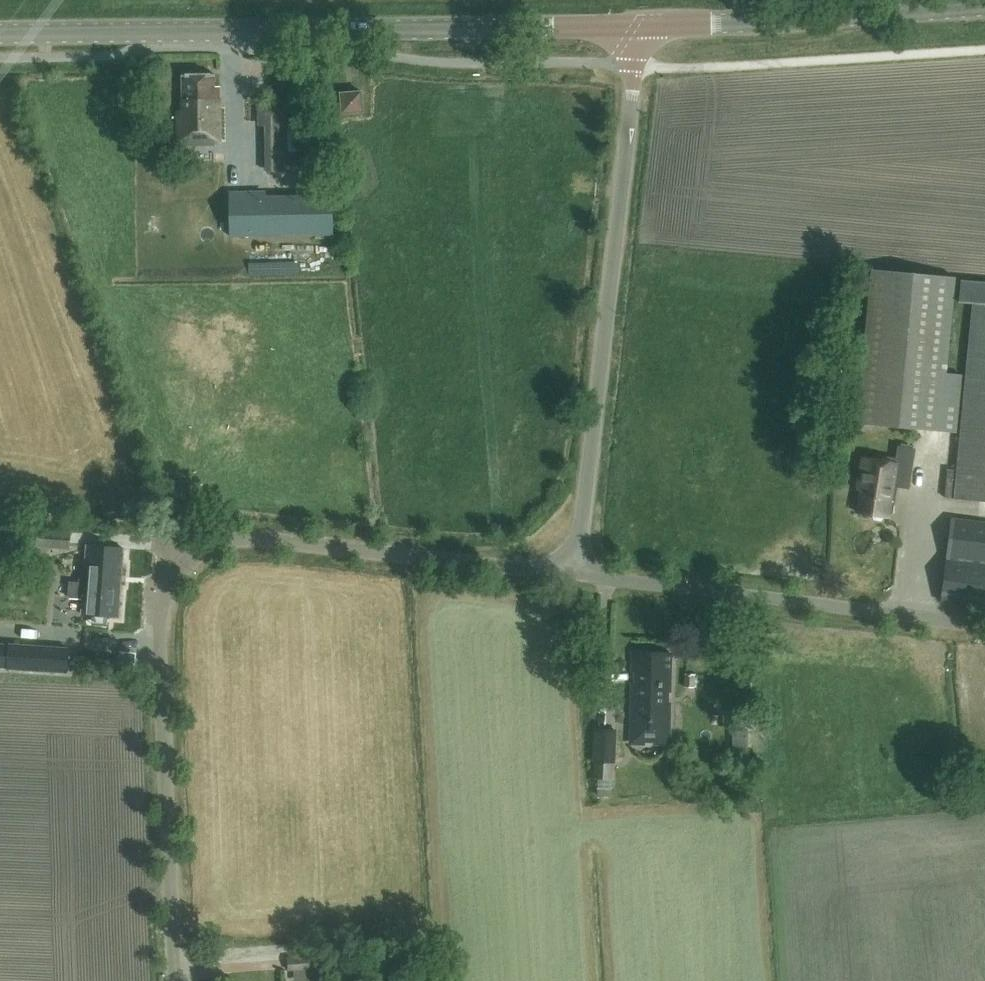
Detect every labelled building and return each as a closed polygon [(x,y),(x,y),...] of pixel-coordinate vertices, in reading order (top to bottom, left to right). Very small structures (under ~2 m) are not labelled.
[(215,86),(215,75),(181,76),(182,112),(176,112),(177,144),(221,143),(219,86),(215,86)] [(341,114),(363,112),(362,91),(340,93),(341,114)] [(266,173),(286,172),(285,109),(257,109),(258,126),(265,126),(266,173)] [(301,144),(301,121),(291,121),(292,144),(301,144)] [(856,424),(939,432),(956,434),(962,375),(945,373),(955,278),(871,270),(856,424)] [(960,281),(958,303),(973,304),(956,478),(946,477),(944,498),(984,502),(984,283),(960,281)] [(888,517),(890,502),(895,503),(898,484),(909,486),(915,449),(898,447),(896,463),(862,458),(858,481),(861,482),(856,512),(888,517)] [(952,518),(941,603),(984,609),(984,522),(952,518)] [(36,547),(70,550),(72,531),(38,528),(36,547)] [(891,534),(874,540),(879,553),(896,546),(891,534)] [(68,598),(82,600),(81,614),(119,617),(123,567),(124,547),(86,544),(84,579),(79,578),(78,582),(69,582),(68,598)] [(9,644),(7,668),(67,672),(69,648),(9,644)] [(631,744),(668,745),(670,653),(634,652),(633,672),(636,672),(635,684),(632,684),(631,744)] [(722,688),(723,677),(702,676),(701,685),(722,688)] [(594,762),(613,763),(616,764),(617,729),(593,729),(591,762),(594,762)] [(613,763),(594,762),(593,779),(612,780),(613,763)] [(288,971),(314,969),(315,979),(328,978),(326,954),(316,955),(287,957),(288,971)]
